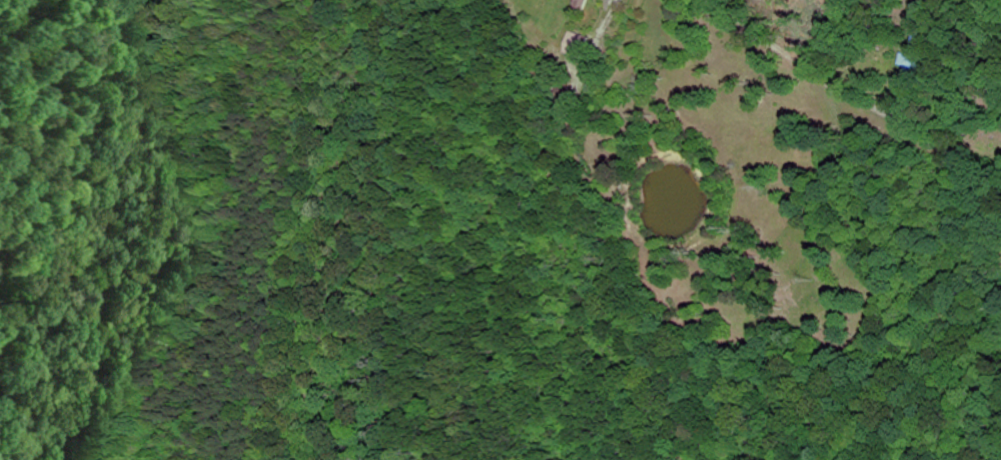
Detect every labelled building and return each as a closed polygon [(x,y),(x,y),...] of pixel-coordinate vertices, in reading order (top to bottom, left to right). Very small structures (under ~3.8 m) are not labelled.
[(577,7),(587,10),(590,0),(579,0),(577,7)]
